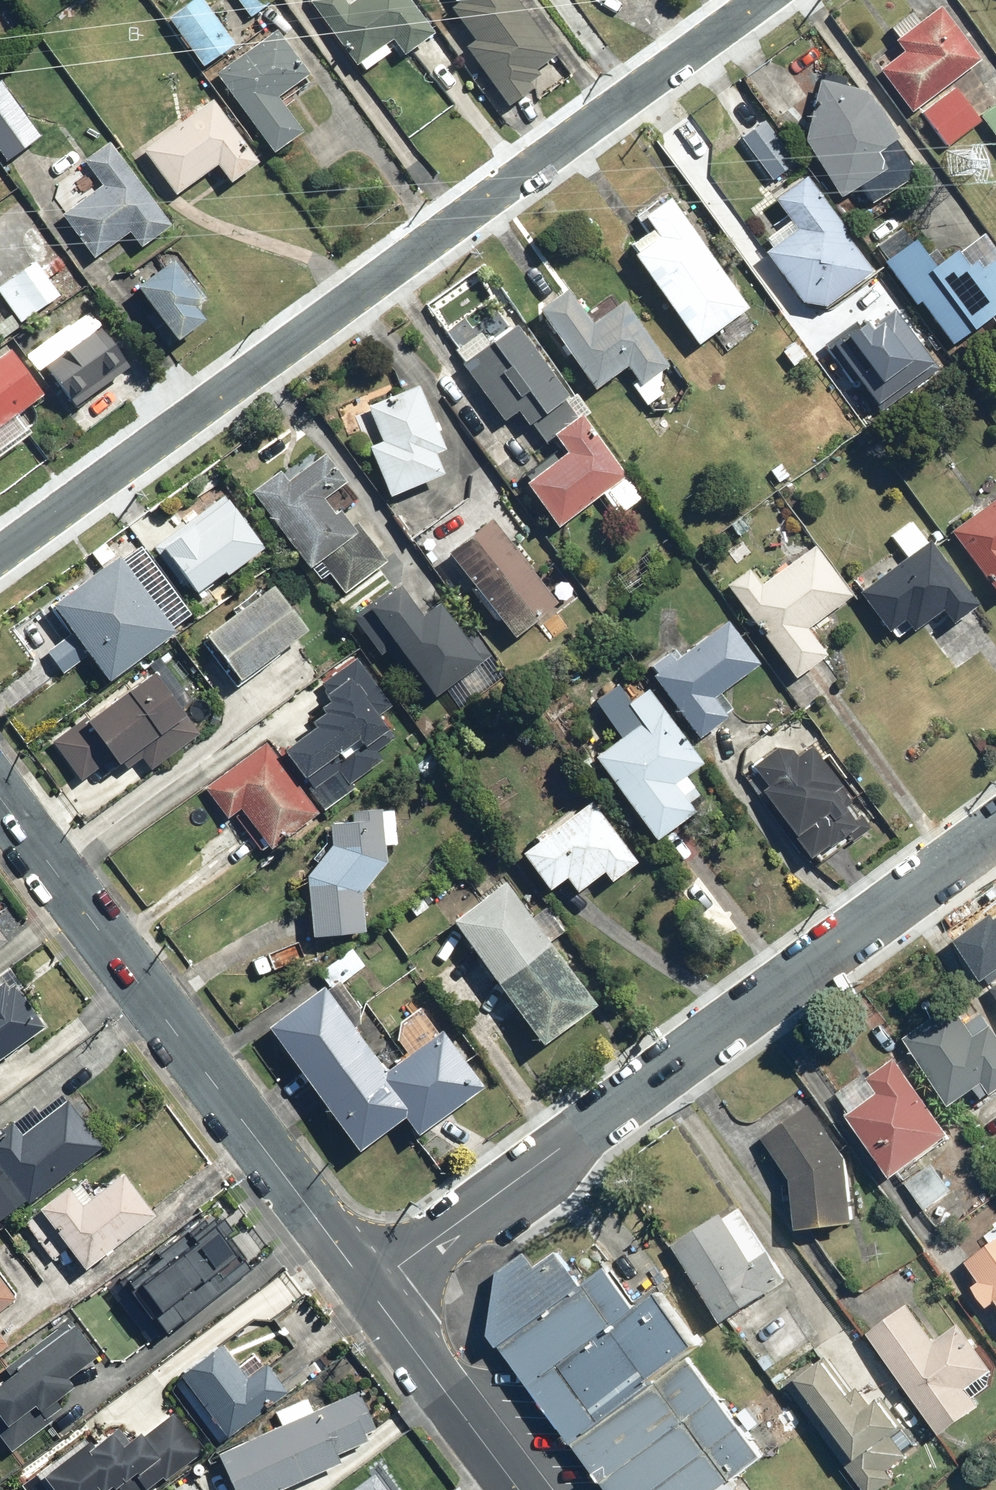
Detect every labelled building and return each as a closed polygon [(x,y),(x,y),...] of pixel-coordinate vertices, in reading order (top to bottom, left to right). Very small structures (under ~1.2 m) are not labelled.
[(201,0),(189,0),(165,15),(197,65),(229,45),(201,0)] [(251,18),(273,0),(237,0),(251,18)] [(409,0),(307,0),(306,1),(359,72),(392,47),(399,57),(433,32),(409,0)] [(518,0),(455,0),(456,2),(445,10),(469,41),(462,46),(508,105),(495,115),(509,132),(533,113),(528,107),(545,93),(532,76),(569,47),(535,4),(526,11),(518,0)] [(908,115),(981,61),(939,5),(917,21),(910,12),(887,30),(895,40),(889,44),(897,55),(875,72),(908,115)] [(312,79),(275,30),(214,74),(272,155),(302,133),(279,103),(312,79)] [(915,174),(863,90),(820,78),(803,142),(838,198),(860,185),(870,201),(915,174)] [(0,82),(0,158),(2,160),(37,136),(0,82)] [(979,117),(954,85),(918,113),(947,150),(983,122),(979,117)] [(256,162),(209,100),(139,150),(172,196),(216,164),(228,182),(256,162)] [(979,117),(983,122),(995,138),(995,104),(979,117)] [(168,227),(108,143),(83,159),(102,185),(62,214),(94,259),(129,234),(139,248),(168,227)] [(886,296),(803,174),(770,201),(785,223),(763,238),(770,248),(763,253),(789,289),(777,298),(854,411),(877,396),(819,311),(832,302),(847,324),(886,296)] [(748,308),(667,197),(640,217),(650,231),(624,249),(696,349),(713,337),(724,353),(740,342),(727,323),(748,308)] [(882,262),(913,305),(917,302),(949,348),(995,316),(995,258),(981,268),(972,256),(965,262),(956,250),(930,268),(911,241),(882,262)] [(160,265),(131,288),(173,340),(214,306),(173,256),(167,261),(161,253),(154,258),(160,265)] [(57,296),(31,260),(0,283),(0,297),(19,324),(57,296)] [(565,287),(534,309),(593,390),(622,368),(648,403),(662,393),(651,379),(669,366),(622,303),(593,324),(565,287)] [(566,398),(513,322),(505,330),(495,315),(476,328),(480,334),(453,353),(507,429),(525,417),(542,441),(551,435),(576,418),(569,408),(563,400),(566,398)] [(42,367),(60,355),(39,325),(15,342),(37,371),(42,367)] [(127,369),(97,328),(60,355),(42,367),(72,409),(127,369)] [(8,348),(0,354),(0,426),(42,395),(8,348)] [(444,451),(418,384),(367,406),(381,444),(367,450),(384,496),(442,474),(435,455),(444,451)] [(519,480),(553,528),(601,495),(615,516),(640,499),(581,415),(576,418),(551,435),(562,451),(519,480)] [(322,452),(315,458),(308,450),(250,495),(308,570),(318,563),(341,593),(383,559),(355,523),(350,527),(338,512),(357,498),(322,452)] [(946,531),(995,598),(995,496),(946,531)] [(260,549),(222,498),(157,547),(193,595),(219,575),(221,577),(260,549)] [(559,605),(485,514),(444,548),(517,639),(559,605)] [(976,606),(910,518),(890,536),(906,557),(897,564),(891,556),(876,567),(882,575),(858,593),(893,639),(910,626),(913,630),(938,611),(949,626),(976,606)] [(92,555),(99,566),(50,605),(72,633),(46,653),(62,673),(83,657),(104,683),(169,632),(126,578),(139,567),(129,554),(121,560),(107,543),(92,555)] [(850,597),(813,545),(759,584),(748,569),(724,587),(791,679),(825,654),(806,627),(813,622),(817,627),(827,620),(824,616),(850,597)] [(307,633),(270,585),(201,637),(237,685),(307,633)] [(395,588),(358,623),(424,703),(480,657),(435,603),(419,617),(395,588)] [(654,672),(648,676),(695,737),(730,710),(719,697),(760,666),(726,622),(680,657),(673,648),(649,666),(654,672)] [(346,787),(384,757),(381,750),(412,725),(354,653),(315,684),(322,692),(310,702),(318,712),(304,723),(309,729),(280,753),(300,779),(297,781),(322,811),(348,790),(346,787)] [(196,700),(157,654),(48,744),(81,782),(107,759),(120,774),(132,763),(143,776),(199,728),(184,711),(196,700)] [(700,764),(645,686),(602,718),(616,739),(592,756),(651,838),(689,811),(683,803),(696,793),(684,776),(700,764)] [(870,830),(806,744),(801,737),(784,750),(780,746),(750,768),(762,785),(756,789),(813,867),(838,848),(832,840),(841,834),(850,845),(870,830)] [(318,815),(265,739),(203,787),(227,821),(234,816),(261,854),(318,815)] [(635,863),(590,800),(518,853),(545,890),(562,878),(573,892),(600,872),(608,883),(635,863)] [(346,821),(327,820),(328,846),(301,877),(308,938),(365,932),(360,893),(384,863),(385,846),(396,846),(394,811),(345,809),(346,821)] [(503,880),(449,920),(537,1045),(593,1003),(548,943),(564,932),(543,904),(528,915),(503,880)] [(42,1027),(19,993),(23,990),(8,970),(0,976),(0,1057),(42,1027)] [(320,985),(263,1026),(354,1153),(400,1120),(411,1135),(478,1087),(439,1033),(383,1073),(320,985)] [(984,1012),(967,1024),(955,1008),(907,1043),(955,1111),(989,1086),(995,1096),(995,1029),(984,1012)] [(954,1138),(895,1060),(869,1080),(866,1076),(839,1097),(853,1116),(849,1120),(896,1182),(954,1138)] [(0,1133),(0,1178),(22,1206),(100,1146),(65,1101),(20,1136),(11,1124),(0,1133)] [(860,1217),(820,1110),(766,1130),(807,1238),(860,1217)] [(952,1194),(929,1165),(904,1185),(926,1214),(952,1194)] [(68,1184),(36,1207),(81,1271),(153,1220),(120,1173),(94,1191),(84,1179),(71,1188),(68,1184)] [(0,1186),(0,1218),(16,1206),(0,1186)] [(738,1206),(675,1250),(726,1324),(790,1280),(738,1206)] [(246,1270),(202,1212),(112,1280),(156,1338),(246,1270)] [(963,1266),(976,1283),(971,1286),(989,1310),(995,1305),(995,1242),(963,1266)] [(496,1322),(626,1489),(737,1489),(732,1483),(763,1458),(687,1358),(701,1348),(660,1293),(637,1310),(607,1267),(582,1284),(559,1253),(537,1270),(527,1253),(500,1273),(496,1322)] [(0,1280),(0,1312),(15,1300),(0,1280)] [(869,1337),(942,1436),(981,1407),(970,1392),(995,1373),(995,1372),(961,1324),(936,1342),(911,1307),(869,1337)] [(9,1332),(0,1320),(0,1339),(9,1332)] [(70,1322),(0,1379),(0,1436),(11,1449),(60,1409),(54,1401),(70,1388),(63,1380),(100,1350),(90,1337),(86,1340),(70,1322)] [(496,1322),(494,1330),(494,1337),(518,1370),(609,1489),(626,1489),(496,1322)] [(221,1345),(178,1376),(225,1437),(284,1392),(263,1364),(246,1378),(221,1345)] [(790,1385),(863,1489),(888,1489),(898,1483),(891,1473),(909,1461),(894,1440),(910,1429),(885,1394),(870,1404),(861,1390),(855,1394),(830,1358),(790,1385)] [(356,1393),(311,1410),(306,1398),(273,1414),(278,1425),(214,1454),(235,1489),(279,1489),(339,1463),(334,1454),(365,1440),(363,1436),(374,1431),(356,1393)] [(200,1451),(173,1416),(143,1439),(138,1432),(133,1435),(121,1420),(91,1443),(86,1436),(33,1476),(44,1489),(149,1489),(200,1451)] [(348,1489),(387,1489),(375,1472),(348,1489)]
